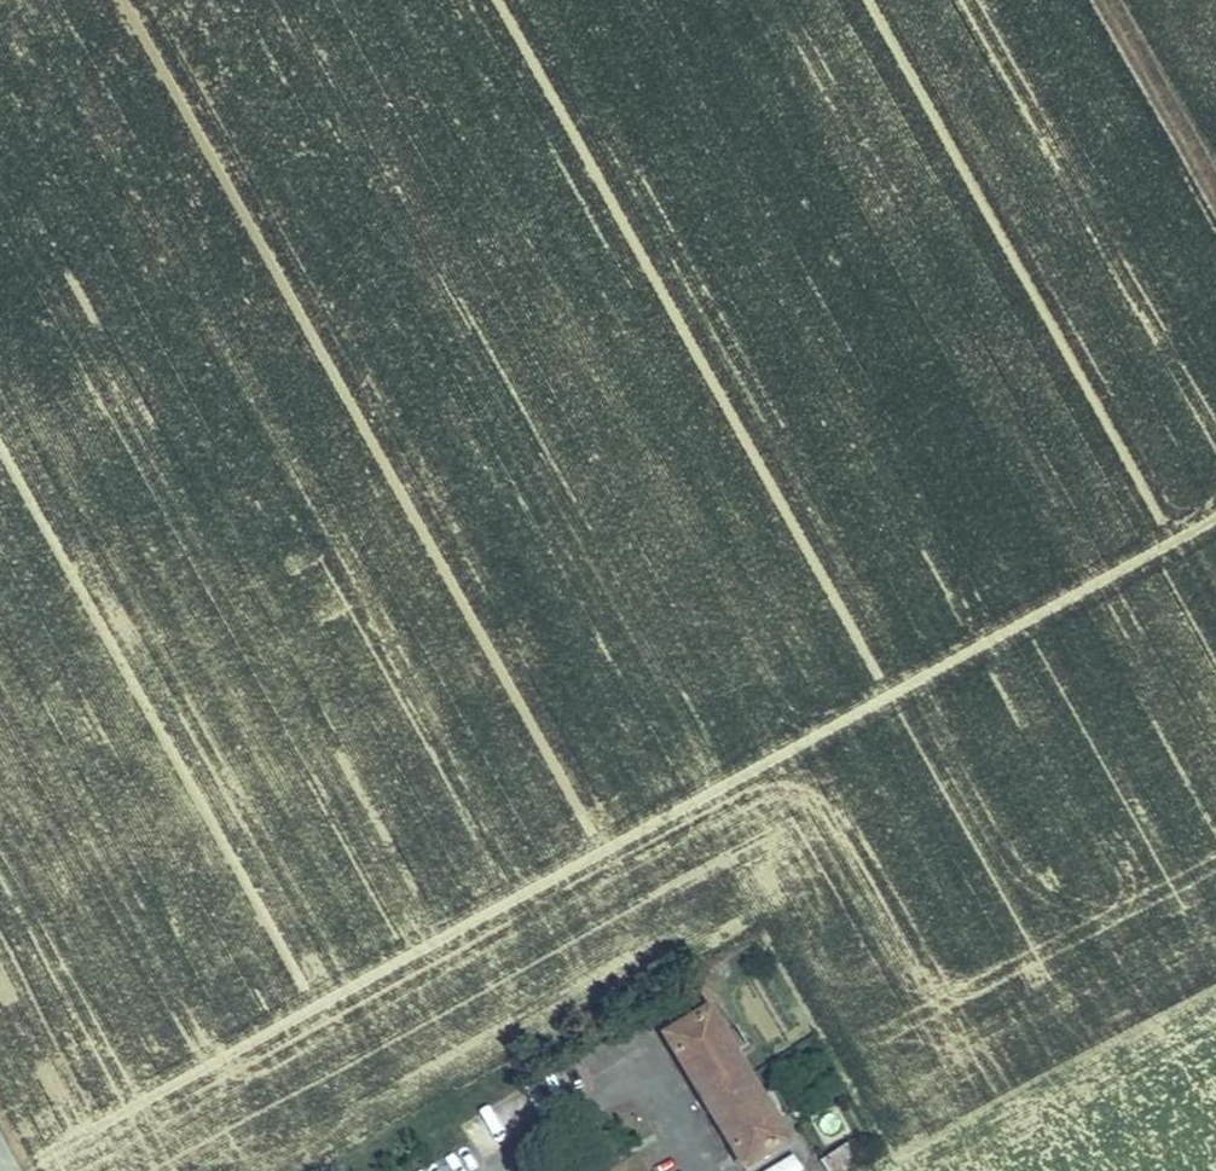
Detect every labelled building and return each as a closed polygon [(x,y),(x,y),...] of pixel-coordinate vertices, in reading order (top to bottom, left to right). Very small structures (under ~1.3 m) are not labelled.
[(745,1014),(732,1021),(717,997),(676,1023),(753,1152),(796,1128),(781,1102),(795,1093),(786,1077),(771,1084),(744,1041),(757,1033),(745,1014)]
